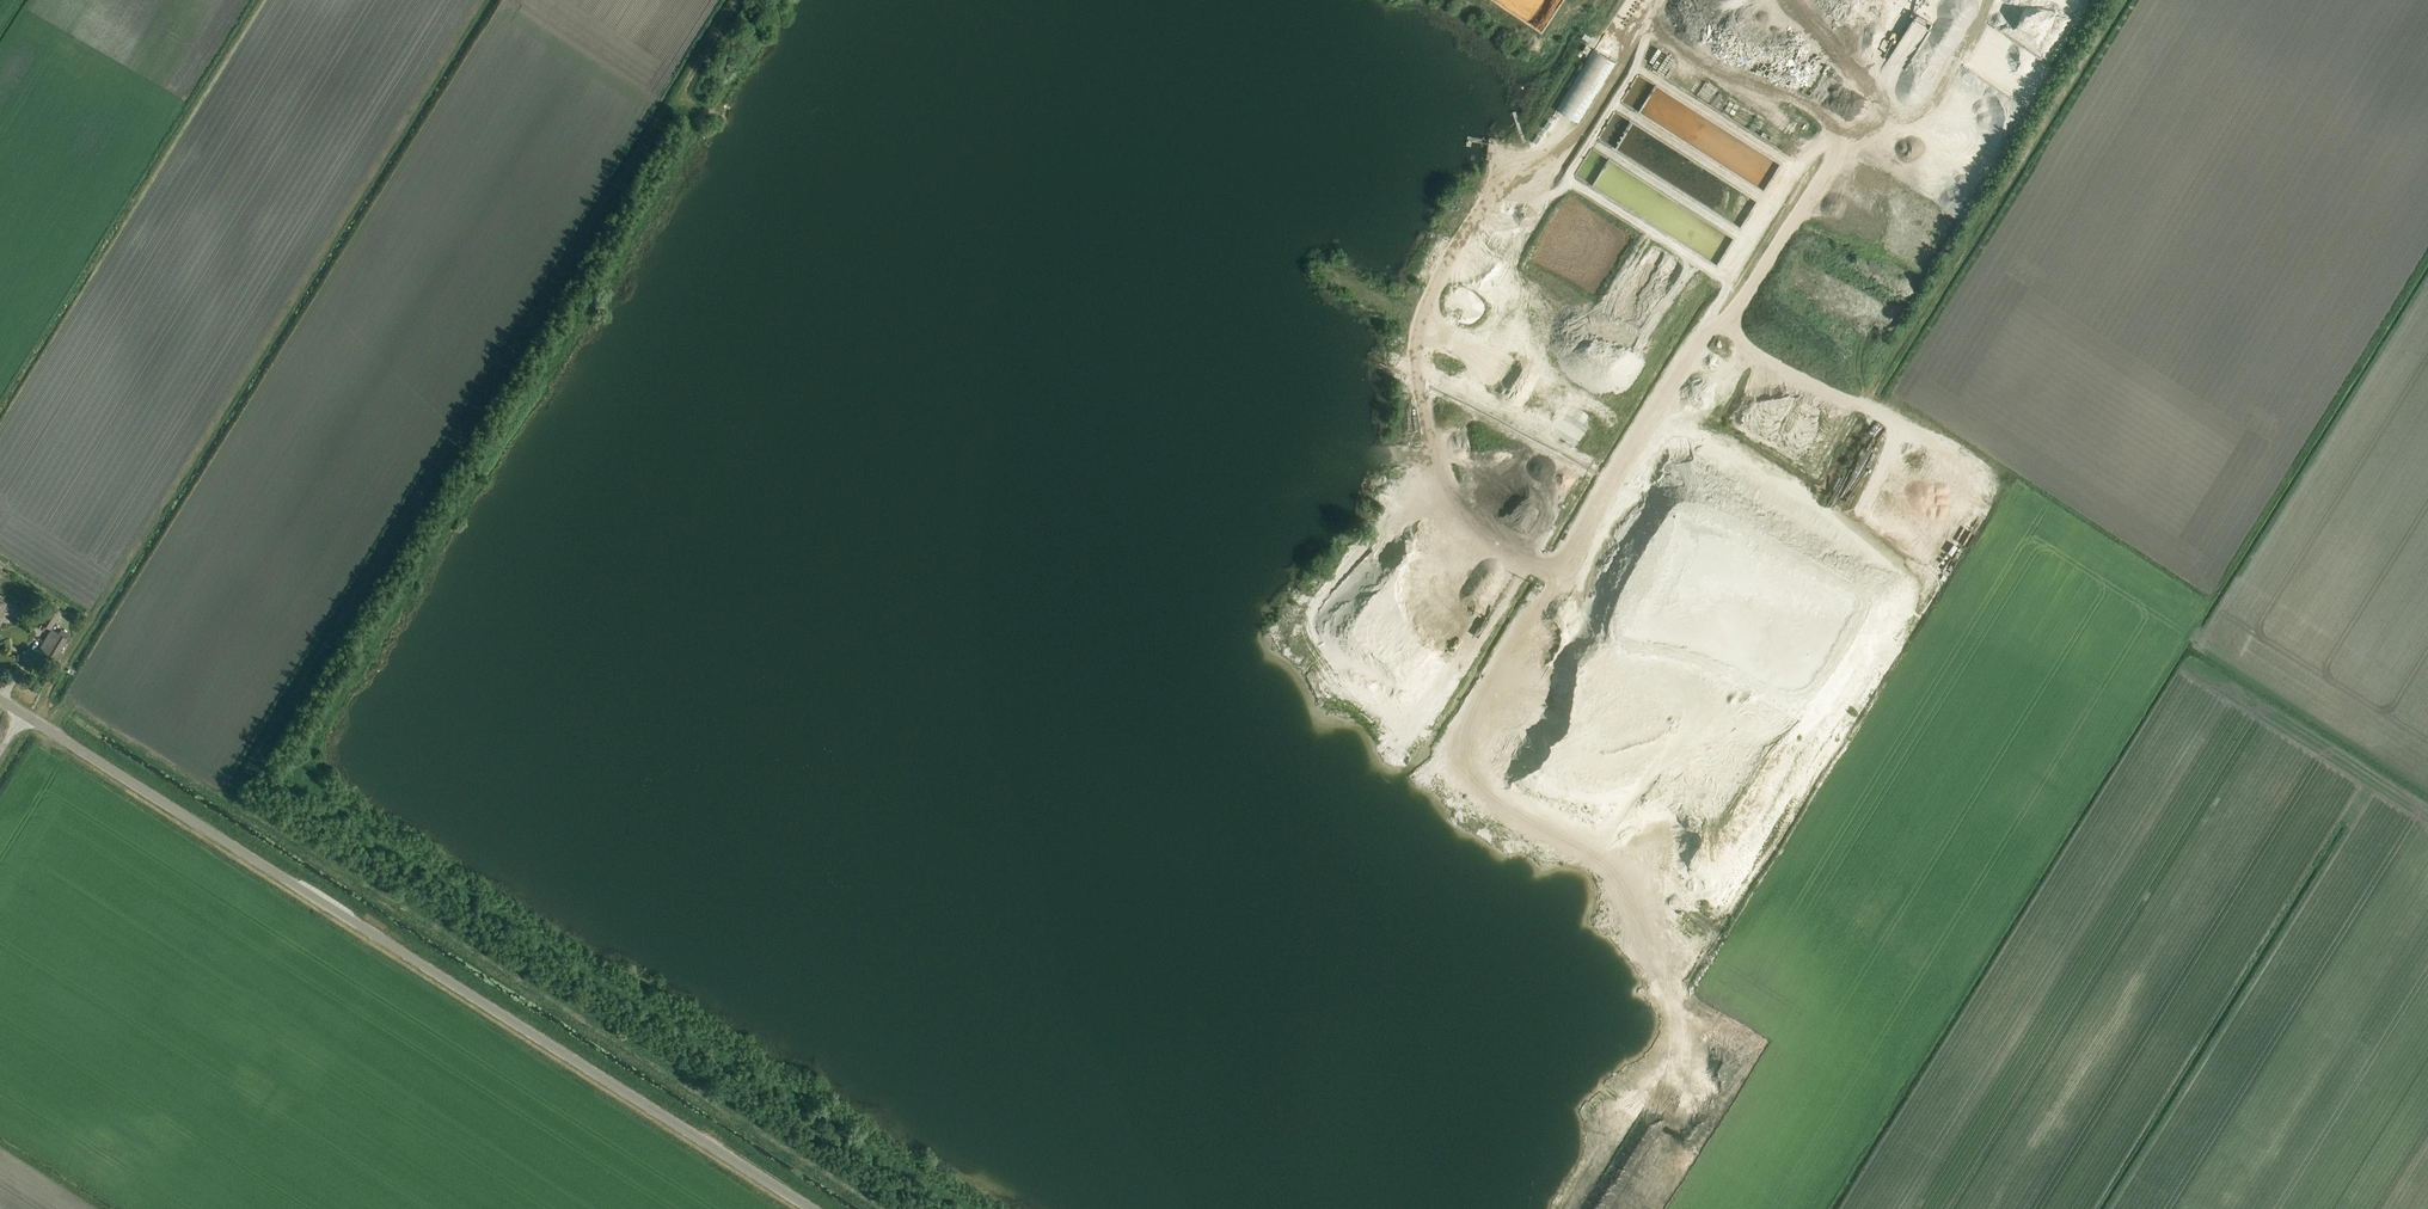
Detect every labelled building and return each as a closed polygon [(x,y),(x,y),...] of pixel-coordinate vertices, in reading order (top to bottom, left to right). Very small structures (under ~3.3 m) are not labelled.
[(1580,124),(1617,63),(1595,49),(1558,111),(1580,124)] [(51,629),(62,612),(53,606),(42,623),(51,629)] [(59,634),(58,634),(45,654),(55,661),(68,641),(68,640),(59,634)] [(1732,655),(1739,644),(1733,641),(1726,651),(1732,655)] [(1731,668),(1733,658),(1725,656),(1723,666),(1731,668)]
